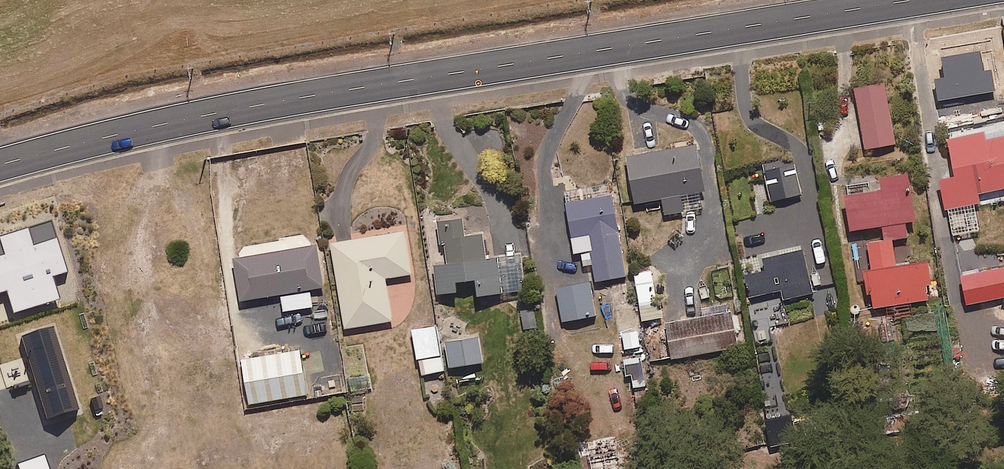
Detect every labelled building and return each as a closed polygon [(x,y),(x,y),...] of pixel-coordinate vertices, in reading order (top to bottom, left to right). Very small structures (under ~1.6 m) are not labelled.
[(866,151),(896,146),(885,84),(855,90),(866,151)] [(956,181),(941,184),(952,238),(970,234),(965,212),(981,209),(979,196),(1003,192),(1003,140),(986,143),(985,136),(948,143),(956,181)] [(702,194),(708,193),(700,147),(630,159),(638,205),(666,200),(668,216),(704,210),(702,194)] [(773,203),(804,196),(796,159),(765,166),(773,203)] [(881,229),(883,244),(893,242),(908,240),(906,226),(916,224),(908,177),(847,186),(854,234),(867,232),(881,229)] [(599,283),(628,278),(614,186),(568,193),(575,239),(592,237),(599,283)] [(468,239),(467,221),(441,224),(444,259),(437,260),(440,297),(462,295),(461,285),(481,284),(482,298),(528,294),(525,260),(489,263),(487,238),(468,239)] [(388,280),(414,276),(408,234),(334,245),(348,330),(395,323),(388,280)] [(930,302),(928,291),(932,290),(928,264),(897,269),(893,242),(883,244),(869,246),(873,272),(865,273),(872,311),(930,302)] [(312,292),(327,289),(320,248),(237,261),(244,302),(283,296),(286,313),(315,309),(312,292)] [(786,302),(816,294),(805,252),(767,261),(770,272),(748,278),(754,299),(783,292),(786,302)] [(645,323),(662,320),(653,272),(636,275),(645,323)] [(1003,301),(1003,272),(962,278),(966,306),(1003,301)] [(564,323),(598,318),(593,286),(559,290),(564,323)] [(669,362),(741,349),(734,313),(662,326),(669,362)] [(53,361),(47,326),(0,334),(0,375),(23,370),(22,367),(53,361)] [(422,377),(446,373),(438,327),(415,331),(422,377)] [(452,370),(486,365),(482,340),(449,345),(452,370)] [(252,406),(310,396),(303,351),(244,361),(252,406)] [(77,398),(94,395),(87,360),(70,363),(77,398)] [(622,456),(619,439),(594,443),(598,468),(640,468),(637,453),(622,456)]
